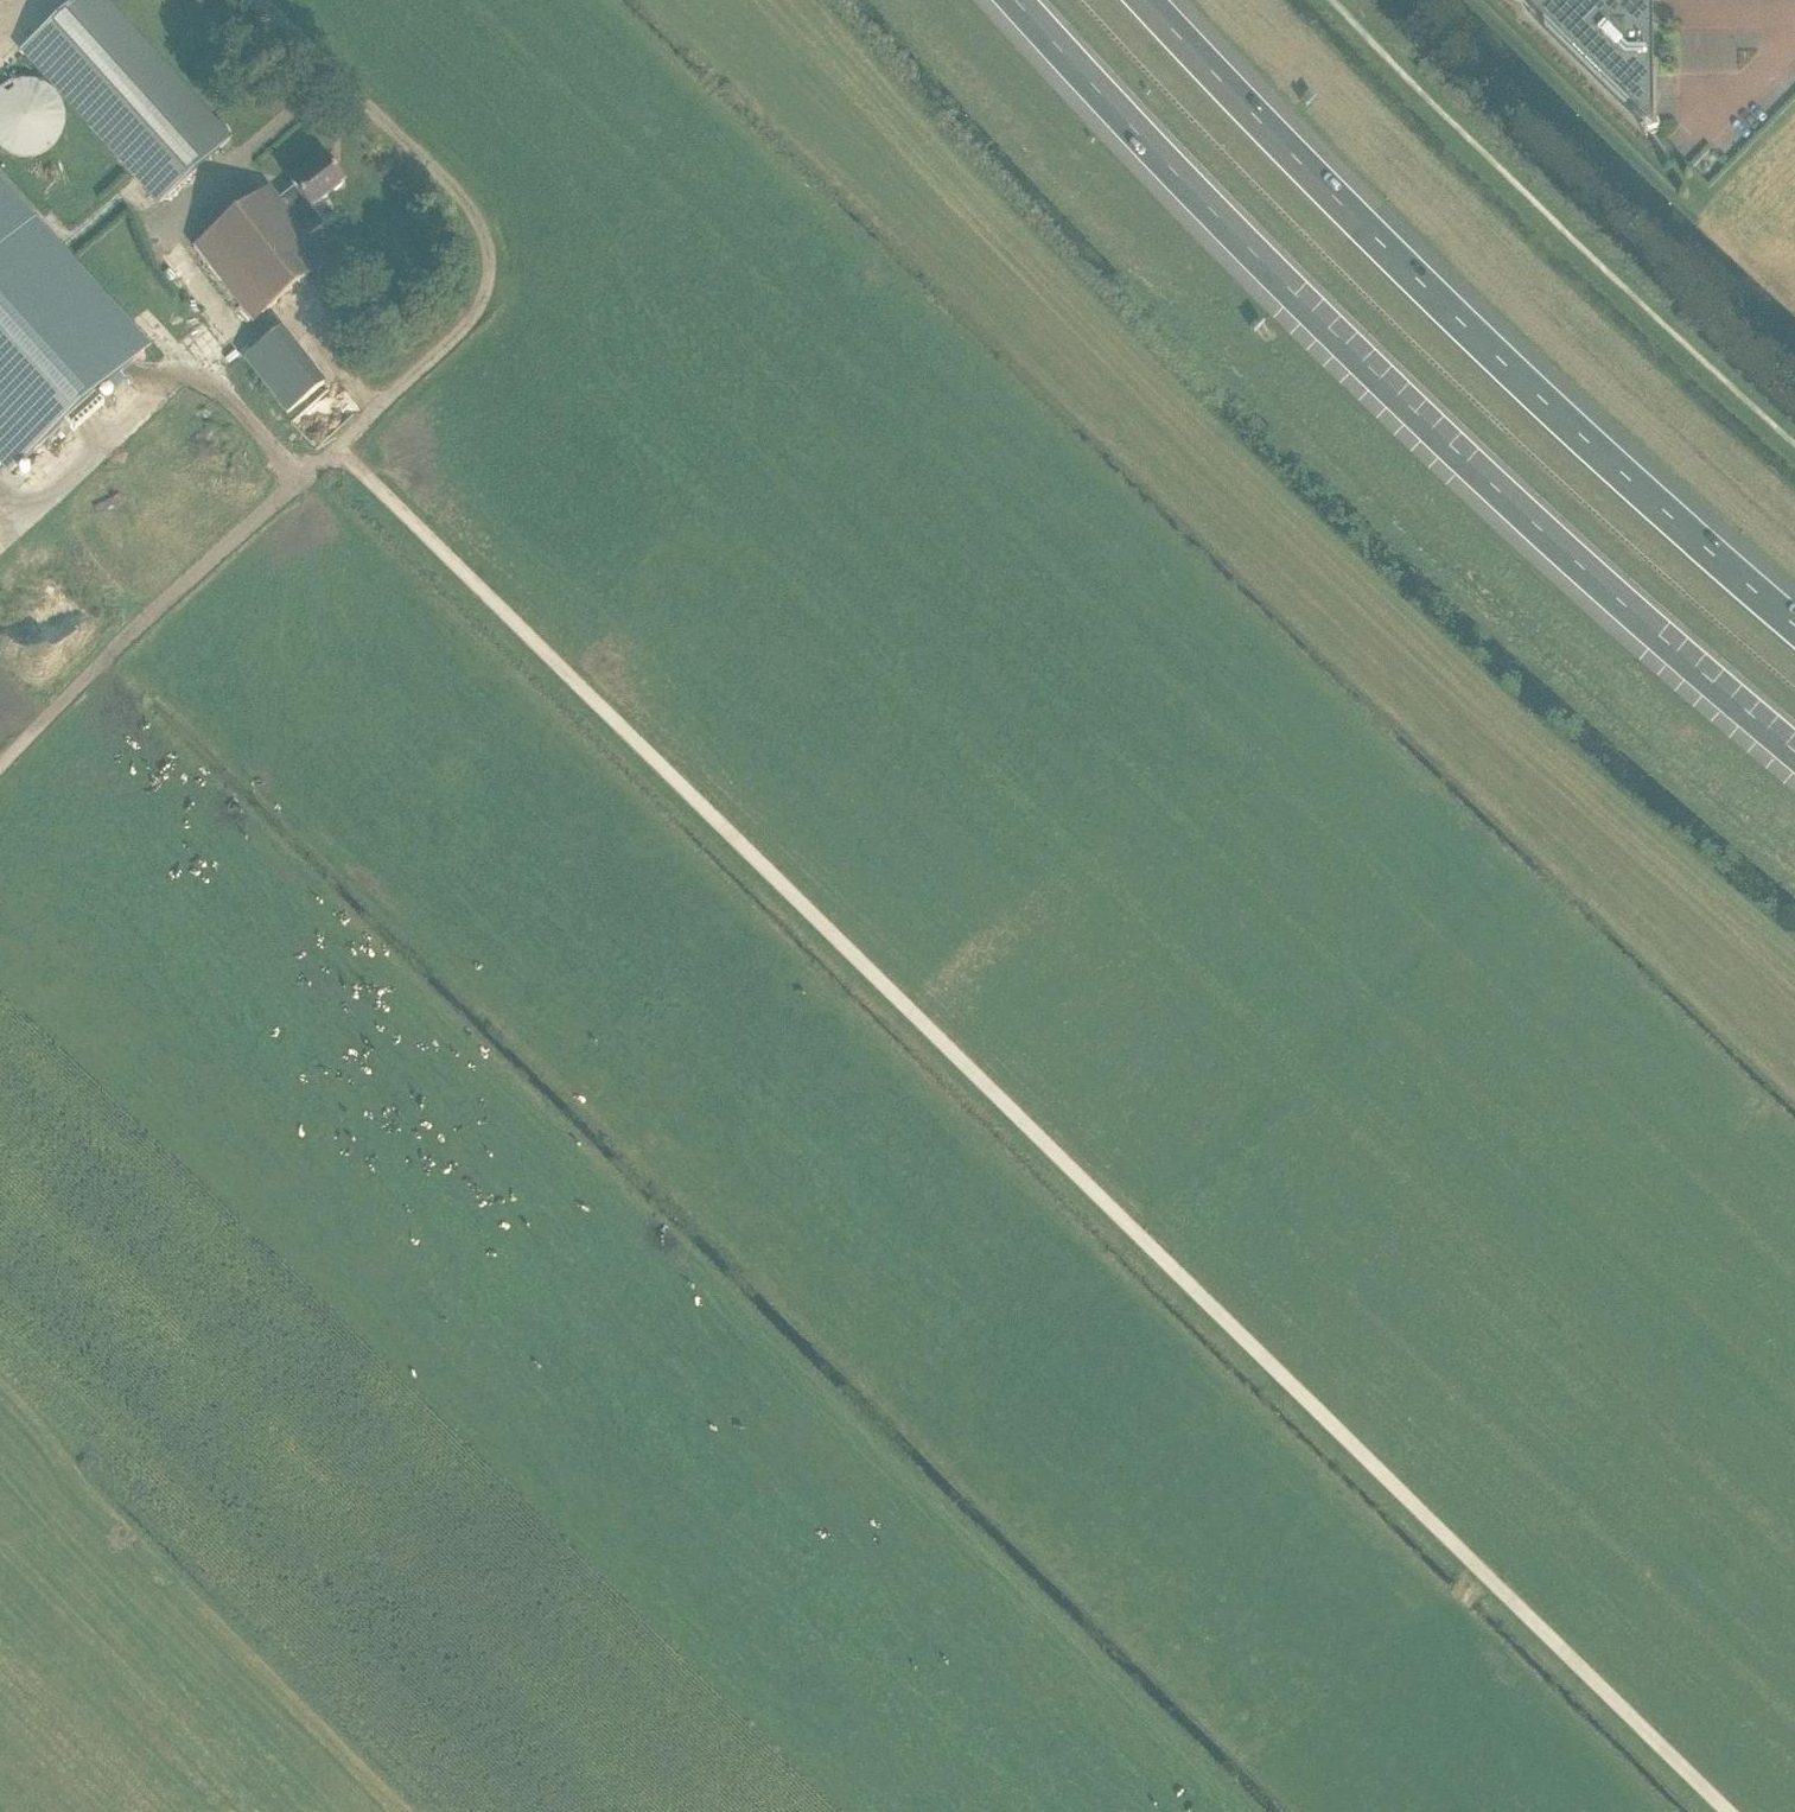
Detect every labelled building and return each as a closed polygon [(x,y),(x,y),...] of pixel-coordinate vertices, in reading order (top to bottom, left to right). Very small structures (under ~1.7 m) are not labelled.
[(21,48),(158,204),(230,140),(106,0),(76,0),(21,48)] [(1521,19),(1633,128),(1651,116),(1650,0),(1532,0),(1521,19)] [(65,119),(63,108),(58,98),(51,90),(42,84),(31,81),(20,81),(10,84),(0,90),(0,148),(10,154),(20,158),(31,158),(42,154),(51,148),(58,140),(63,130),(65,119)] [(1737,202),(1794,253),(1794,136),(1737,202)] [(344,183),(325,159),(290,187),(292,189),(278,200),(269,189),(194,246),(252,322),(327,264),(307,238),(323,226),(310,209),(344,183)] [(0,182),(0,457),(12,471),(144,352),(42,239),(47,234),(0,182)] [(281,328),(244,357),(286,413),(324,384),(281,328)]
